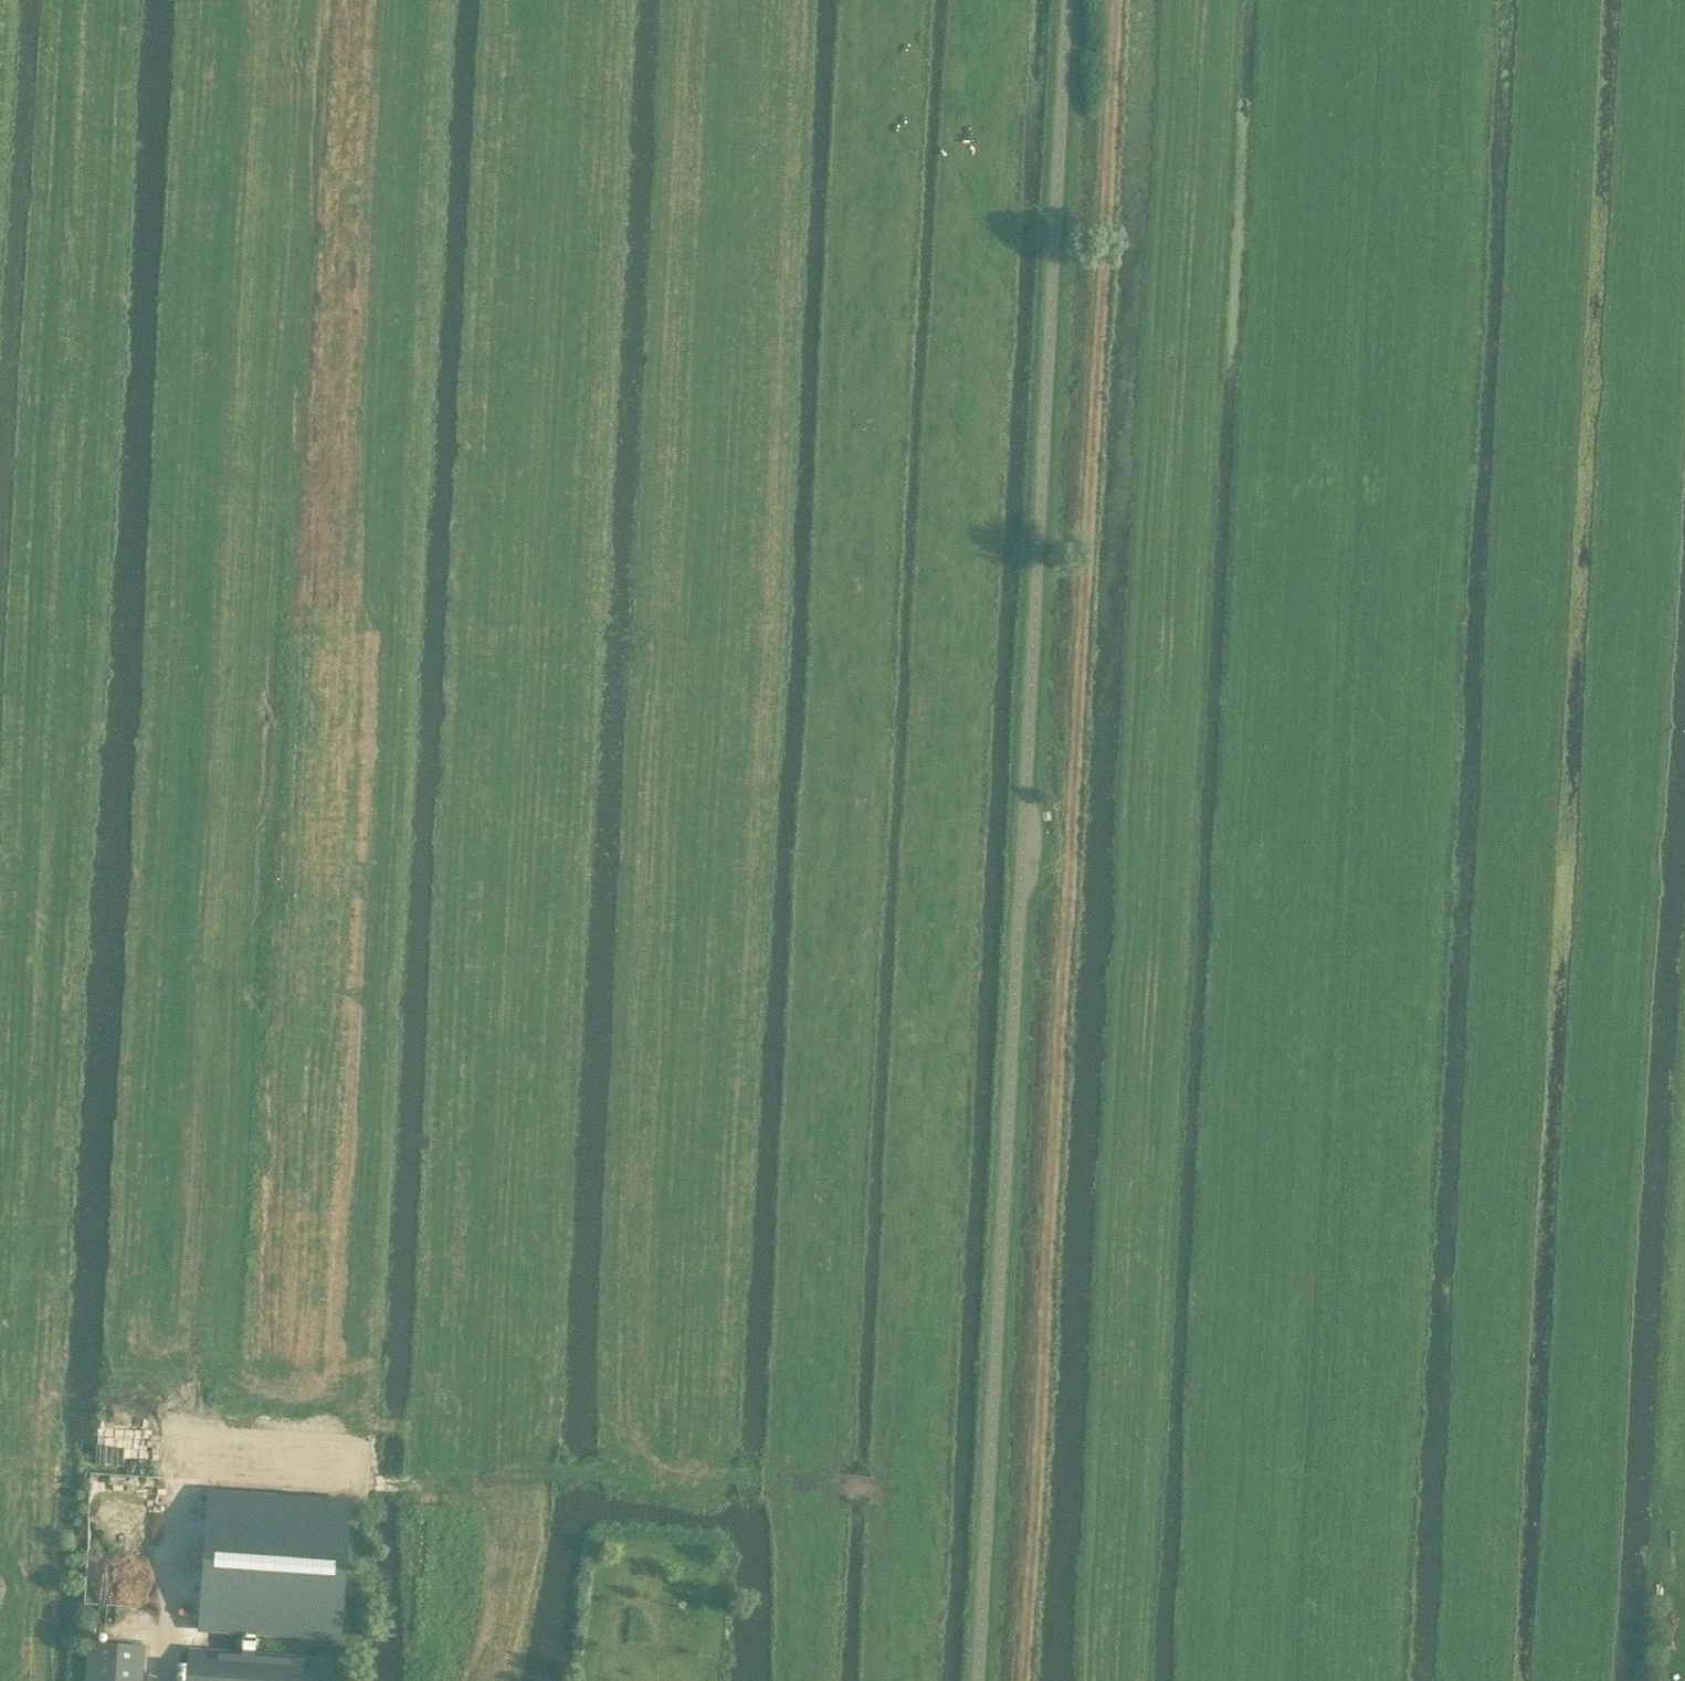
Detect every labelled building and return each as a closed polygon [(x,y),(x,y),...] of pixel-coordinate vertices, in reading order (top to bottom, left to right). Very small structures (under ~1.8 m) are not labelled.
[(351,1499),(207,1490),(197,1633),(341,1643),(351,1499)] [(144,1646),(87,1643),(85,1680),(142,1680),(144,1646)] [(334,1658),(188,1649),(186,1680),(332,1680),(334,1658)]
